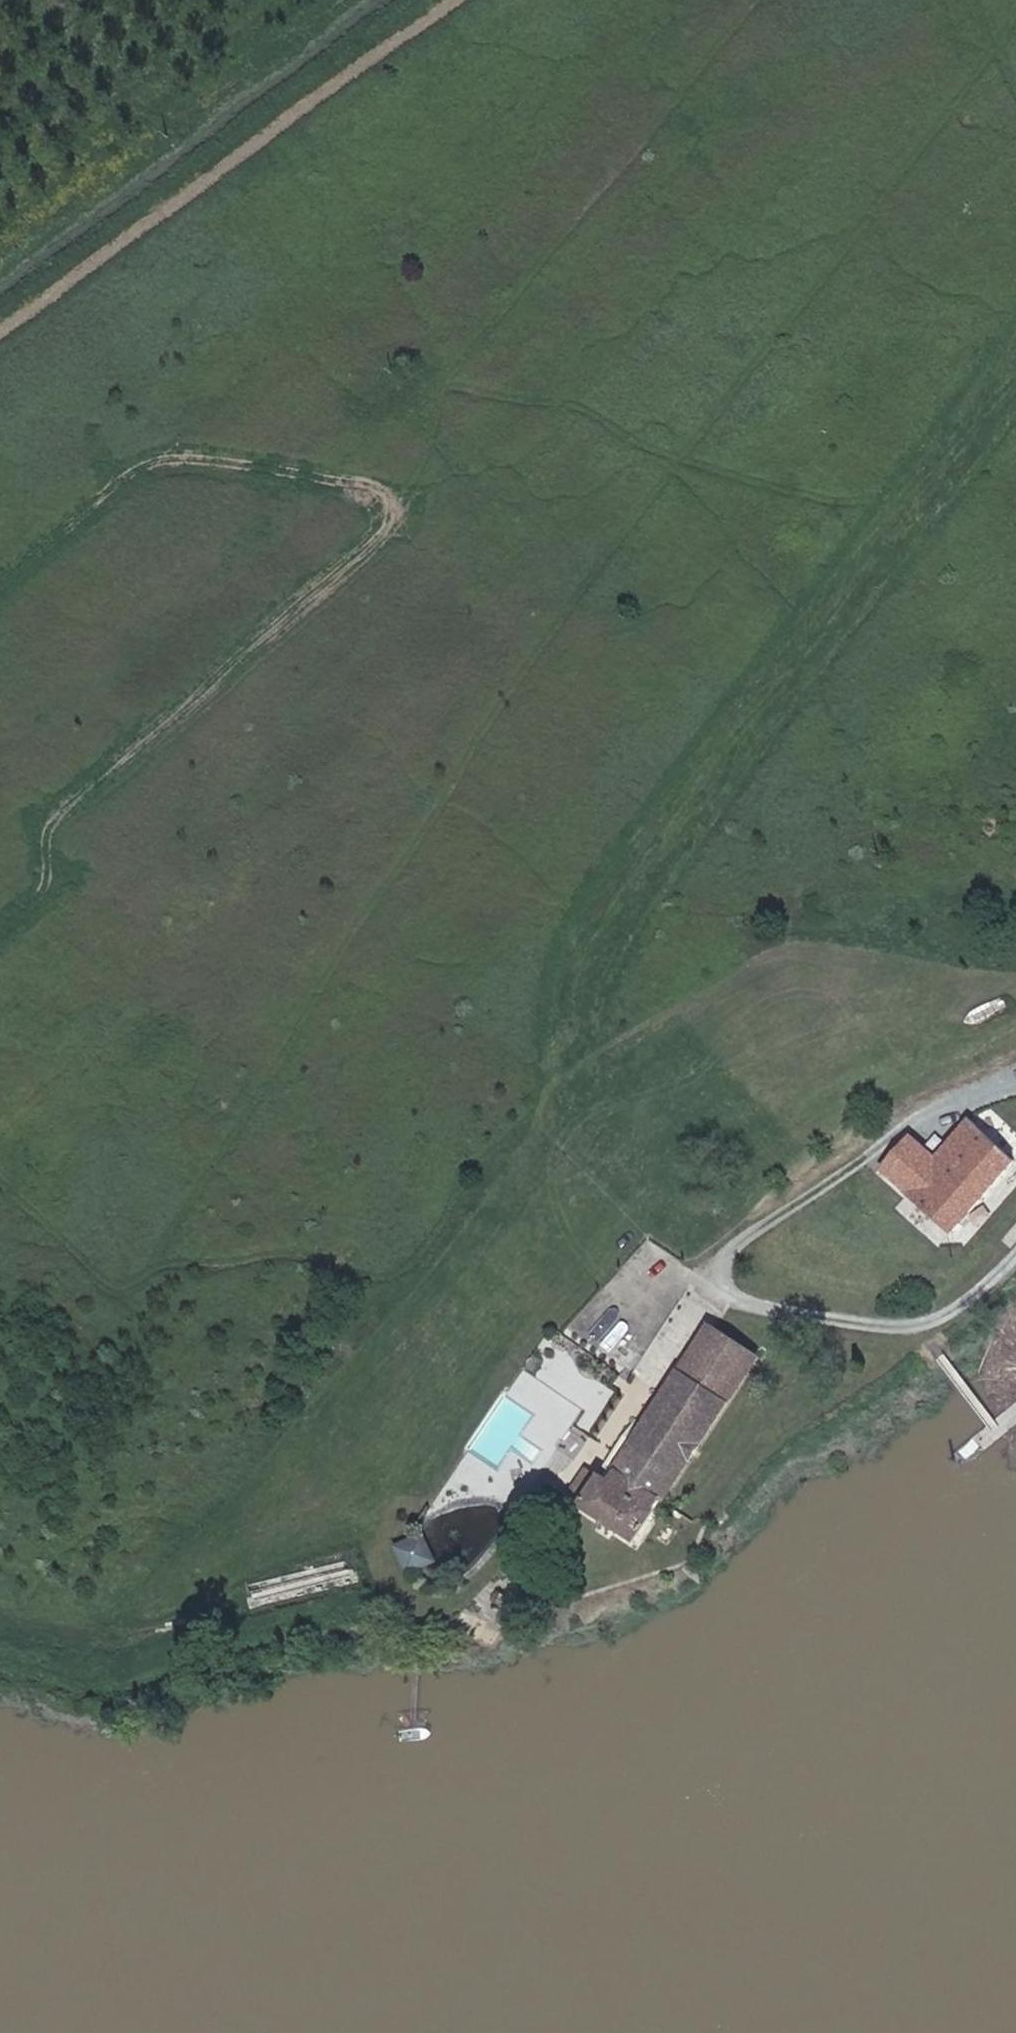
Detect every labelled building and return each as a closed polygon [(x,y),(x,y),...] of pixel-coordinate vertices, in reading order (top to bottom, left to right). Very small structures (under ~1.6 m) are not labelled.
[(965,1115),(935,1153),(906,1130),(874,1171),(952,1234),(1015,1155),(965,1115)] [(667,1493),(756,1358),(710,1327),(611,1476),(606,1472),(600,1483),(584,1474),(569,1500),(640,1544),(667,1505),(667,1493)] [(475,1449),(502,1465),(518,1438),(521,1440),(539,1411),(510,1393),(475,1449)] [(403,1569),(436,1561),(429,1532),(396,1540),(403,1569)] [(495,1612),(504,1618),(510,1608),(501,1603),(495,1612)]
